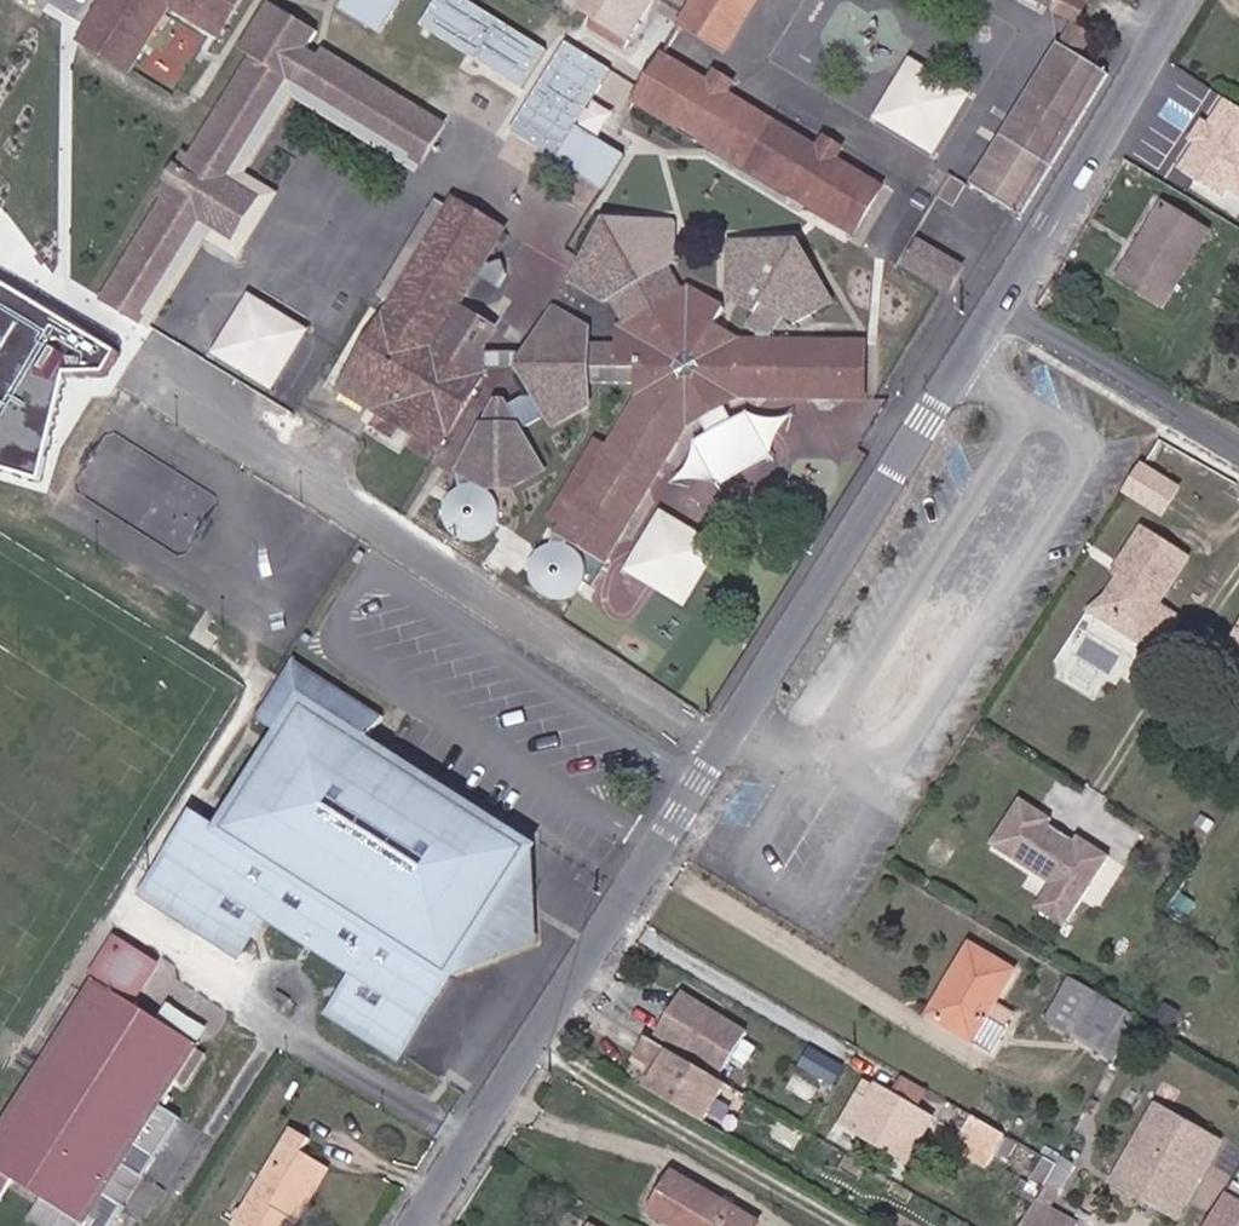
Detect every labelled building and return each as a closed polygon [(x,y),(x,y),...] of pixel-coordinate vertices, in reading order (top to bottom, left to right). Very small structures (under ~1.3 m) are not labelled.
[(80,40),(88,45),(117,0),(106,0),(80,40)] [(88,45),(127,70),(168,5),(218,36),(241,0),(117,0),(88,45)] [(401,0),(341,0),(337,6),(381,32),(401,0)] [(468,0),(433,0),(417,23),(514,85),(540,45),(468,0)] [(563,1),(632,38),(656,0),(564,0),(563,1)] [(683,24),(726,50),(757,0),(698,0),(683,24)] [(1079,18),(1088,0),(1043,0),(1079,18)] [(241,52),(271,5),(268,3),(238,51),(241,52)] [(318,33),(271,5),(241,52),(250,58),(252,59),(229,97),(226,96),(213,118),(215,119),(193,157),(190,156),(183,152),(156,196),(163,200),(165,201),(142,239),(139,238),(126,261),(128,262),(104,301),(140,323),(195,234),(234,170),(306,52),(318,33)] [(1080,53),(1092,34),(1077,25),(1065,44),(1080,53)] [(564,42),(510,130),(552,154),(611,69),(564,42)] [(974,185),(1021,213),(1109,73),(1059,44),(974,185)] [(322,51),(321,53),(381,90),(382,87),(322,51)] [(317,58),(306,52),(234,170),(243,176),(291,99),(414,173),(420,163),(299,89),(317,58)] [(321,53),(317,58),(299,89),(420,163),(442,127),(404,103),(405,101),(382,87),(381,90),(321,53)] [(912,54),(875,116),(937,154),(975,92),(912,54)] [(727,94),(708,82),(664,55),(638,96),(683,124),(680,130),(699,141),(702,136),(790,190),(787,195),(808,207),(811,202),(856,229),(881,187),(836,160),(817,148),(727,94)] [(252,59),(250,58),(226,96),(229,97),(252,59)] [(715,72),(708,82),(727,94),(734,83),(715,72)] [(1220,92),(1178,163),(1238,199),(1238,103),(1220,92)] [(109,94),(90,126),(118,143),(138,111),(109,94)] [(404,103),(442,127),(443,125),(405,101),(404,103)] [(215,119),(213,118),(190,156),(193,157),(215,119)] [(603,190),(625,155),(578,125),(555,161),(603,190)] [(817,148),(836,160),(843,149),(824,138),(817,148)] [(243,176),(234,170),(195,234),(205,240),(238,260),(276,196),(243,176)] [(165,201),(163,200),(139,238),(142,239),(165,201)] [(453,200),(450,205),(501,236),(504,231),(453,200)] [(420,256),(450,205),(445,202),(415,252),(420,256)] [(1209,232),(1165,203),(1118,277),(1164,306),(1209,232)] [(486,262),(501,236),(450,205),(420,256),(415,252),(411,250),(382,299),(392,304),(384,318),(383,317),(337,392),(367,410),(376,393),(394,403),(390,411),(444,444),(481,380),(474,374),(478,367),(519,366),(534,392),(507,406),(504,402),(497,402),(461,466),(475,474),(472,479),(489,486),(497,487),(508,486),(516,485),(529,477),(525,474),(540,465),(513,418),(540,404),(553,426),(588,408),(589,382),(639,383),(637,400),(609,446),(595,438),(547,518),(561,527),(557,533),(559,534),(533,581),(571,604),(599,559),(604,562),(686,423),(740,397),(864,398),(863,344),(772,342),(771,333),(782,317),(795,324),(834,304),(803,243),(730,240),(729,298),(759,315),(751,328),(759,334),(766,334),(765,343),(740,341),(713,326),(722,309),(689,289),(682,294),(667,269),(674,265),(674,224),(605,221),(571,280),(605,301),(612,298),(626,324),(619,328),(617,366),(589,366),(590,331),(554,309),(528,352),(463,352),(457,364),(433,349),(449,323),(470,335),(478,322),(474,309),(462,313),(457,309),(478,275),(499,287),(508,271),(505,261),(489,264),(486,262)] [(205,240),(195,234),(140,323),(150,329),(205,240)] [(102,300),(104,301),(128,262),(126,261),(102,300)] [(0,282),(0,470),(38,479),(60,370),(99,370),(114,350),(0,282)] [(212,352),(275,389),(312,326),(250,289),(212,352)] [(376,393),(367,410),(384,420),(386,417),(390,411),(394,403),(376,393)] [(390,411),(386,417),(439,450),(444,444),(390,411)] [(1166,516),(1185,484),(1140,458),(1121,490),(1166,516)] [(542,470),(540,465),(525,474),(529,477),(542,470)] [(475,474),(461,466),(459,471),(472,479),(475,474)] [(687,602),(720,538),(658,507),(625,570),(687,602)] [(1140,630),(1135,638),(1153,650),(1175,613),(1159,603),(1189,556),(1141,526),(1118,562),(1127,568),(1122,576),(1111,593),(1115,612),(1120,618),(1140,630)] [(1127,568),(1118,562),(1113,571),(1122,576),(1127,568)] [(1090,611),(1135,638),(1140,630),(1120,618),(1115,612),(1111,593),(1090,611)] [(516,870),(530,848),(363,744),(381,716),(291,660),(254,717),(281,734),(220,829),(193,811),(142,890),(237,950),(258,917),(352,975),(331,1010),(398,1053),(462,955),(471,961),(489,954),(501,936),(510,942),(530,935),(528,919),(516,912),(529,893),(526,876),(516,870)] [(1054,834),(1058,829),(1050,824),(1053,816),(1023,797),(995,842),(1056,882),(1040,907),(1068,925),(1114,855),(1082,835),(1077,840),(1069,835),(1065,841),(1054,834)] [(1069,835),(1058,829),(1054,834),(1065,841),(1069,835)] [(988,1017),(1015,971),(970,944),(929,1013),(993,1053),(1008,1028),(988,1017)] [(118,945),(0,1130),(0,1199),(12,1180),(41,1198),(82,1224),(81,1225),(112,1225),(125,1206),(104,1193),(122,1165),(143,1178),(181,1118),(160,1105),(176,1081),(196,1049),(198,1046),(192,1042),(161,1022),(128,1000),(150,965),(118,945)] [(1127,1008),(1073,977),(1047,1020),(1101,1052),(1127,1008)] [(656,1032),(721,1073),(747,1031),(681,991),(656,1032)] [(1168,1003),(1160,1016),(1175,1025),(1183,1011),(1168,1003)] [(161,1022),(192,1042),(201,1029),(170,1008),(161,1022)] [(1127,1008),(1101,1052),(1116,1061),(1141,1016),(1127,1008)] [(727,1081),(649,1035),(637,1054),(650,1061),(660,1068),(656,1076),(648,1090),(703,1121),(727,1081)] [(205,1055),(196,1049),(176,1081),(185,1087),(205,1055)] [(803,1062),(834,1080),(842,1067),(811,1049),(803,1062)] [(660,1068),(650,1061),(645,1069),(656,1076),(660,1068)] [(867,1079),(841,1123),(907,1162),(916,1147),(923,1150),(931,1143),(930,1136),(925,1132),(933,1117),(915,1107),(894,1094),(867,1079)] [(903,1079),(894,1094),(915,1107),(924,1091),(903,1079)] [(1158,1150),(1175,1119),(1157,1109),(1141,1140),(1158,1150)] [(994,1151),(1003,1136),(975,1118),(964,1137),(991,1155),(994,1151)] [(1218,1143),(1175,1119),(1158,1150),(1141,1140),(1117,1181),(1147,1198),(1152,1188),(1166,1196),(1161,1206),(1178,1214),(1218,1143)] [(322,1165),(301,1151),(308,1138),(293,1129),(234,1225),(295,1225),(299,1220),(291,1216),(322,1165)] [(1018,1144),(1003,1136),(994,1151),(1008,1159),(1018,1144)] [(1058,1163),(1045,1155),(1032,1178),(1033,1179),(1024,1196),(1035,1202),(1037,1199),(1045,1185),(1058,1163)] [(1062,1156),(1058,1163),(1045,1185),(1058,1194),(1076,1164),(1062,1156)] [(104,1193),(125,1206),(143,1178),(122,1165),(104,1193)] [(330,1170),(322,1165),(291,1216),(299,1220),(330,1170)] [(762,1224),(672,1172),(649,1211),(675,1225),(760,1225),(762,1224)] [(937,1194),(947,1201),(955,1187),(944,1181),(937,1194)] [(1045,1185),(1037,1199),(1050,1208),(1058,1194),(1045,1185)] [(1147,1198),(1161,1206),(1166,1196),(1152,1188),(1147,1198)] [(1222,1195),(1219,1201),(1238,1212),(1238,1211),(1238,1204),(1222,1195)] [(41,1198),(28,1219),(39,1225),(81,1225),(82,1224),(41,1198)] [(1035,1202),(1029,1213),(1050,1225),(1063,1225),(1068,1218),(1050,1208),(1037,1199),(1035,1202)] [(1219,1201),(1205,1225),(1238,1225),(1238,1213),(1238,1212),(1219,1201)] [(1029,1213),(1021,1225),(1050,1225),(1029,1213)]
